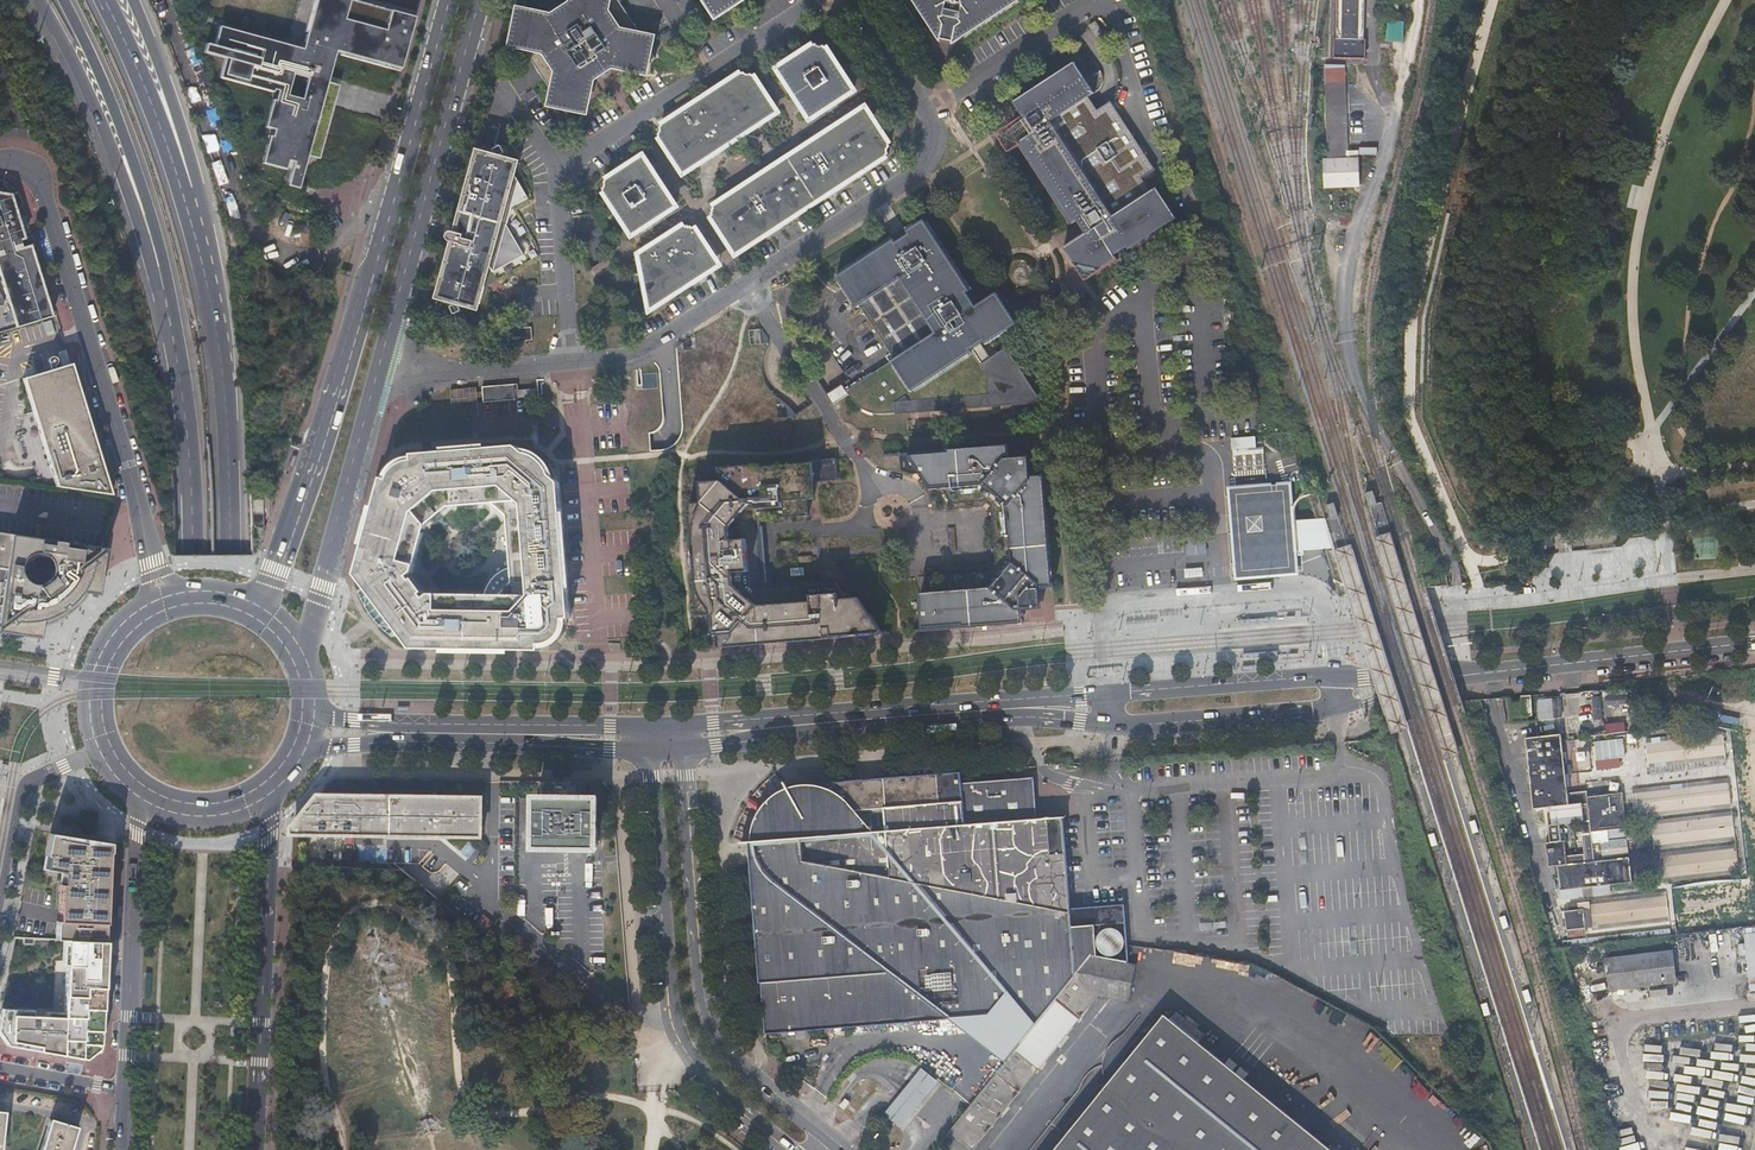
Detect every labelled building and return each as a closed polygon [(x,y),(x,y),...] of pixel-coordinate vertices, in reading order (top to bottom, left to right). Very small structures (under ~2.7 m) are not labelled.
[(352,0),(315,0),(302,49),(218,26),(213,46),(226,49),(219,76),(273,90),(277,91),(275,101),(274,100),(266,128),(273,130),(271,137),(263,164),(285,170),(287,160),(293,162),(286,186),(298,189),(306,156),(322,97),(327,98),(331,86),(326,84),(328,76),(335,51),(400,69),(409,37),(403,36),(409,16),(352,0)] [(528,55),(556,96),(554,108),(565,110),(570,117),(592,102),(597,79),(606,74),(614,68),(636,73),(658,58),(653,51),(655,40),(645,38),(619,0),(576,0),(574,10),(558,21),(524,13),(517,48),(526,50),(528,55)] [(717,16),(743,0),(706,0),(717,16)] [(940,44),(942,36),(947,38),(953,39),(952,46),(1024,0),(911,0),(940,44)] [(1336,63),(1368,64),(1369,43),(1366,43),(1367,0),(1340,0),(1339,43),(1337,43),(1336,63)] [(414,17),(409,16),(403,36),(409,37),(414,17)] [(1388,20),(1387,40),(1405,41),(1406,20),(1388,20)] [(1096,40),(1103,35),(1095,21),(1088,26),(1096,40)] [(777,70),(811,47),(809,44),(769,71),(806,127),(856,95),(826,48),(824,50),(850,90),(848,91),(850,94),(847,95),(849,97),(832,107),(830,106),(825,109),(826,111),(811,121),(811,120),(808,122),(805,119),(804,120),(775,77),(777,75),(775,73),(778,71),(777,70)] [(813,48),(811,47),(777,70),(778,71),(775,73),(777,75),(775,77),(790,99),(804,120),(805,119),(808,122),(811,120),(811,121),(826,111),(825,109),(830,106),(832,107),(849,97),(847,95),(850,94),(848,91),(850,90),(824,50),(822,51),(821,48),(819,49),(817,49),(816,48),(814,47),(813,48)] [(1071,226),(1079,222),(1089,236),(1068,250),(1088,281),(1117,262),(1115,258),(1128,249),(1130,252),(1135,249),(1137,251),(1177,224),(1174,221),(1178,219),(1158,188),(1152,192),(1143,178),(1157,169),(1111,101),(1097,110),(1089,98),(1094,94),(1074,63),(1070,66),(1069,64),(1016,99),(1016,100),(1012,104),(1015,107),(1014,108),(1023,121),(1016,125),(1014,124),(1013,124),(1012,124),(1010,126),(1010,127),(1011,129),(1001,135),(1010,149),(1018,145),(1071,226)] [(1326,192),(1363,191),(1361,155),(1351,155),(1348,70),(1328,70),(1331,163),(1325,163),(1326,192)] [(704,102),(742,77),(740,75),(702,100),(704,102)] [(340,80),(328,76),(326,84),(331,86),(327,98),(322,97),(306,156),(318,159),(340,80)] [(660,141),(658,141),(680,174),(682,173),(684,175),(687,173),(688,174),(772,118),(772,117),(774,115),(773,113),(775,111),(752,80),(750,77),(749,78),(747,78),(746,78),(745,76),(742,78),(742,77),(704,102),(686,114),(662,130),(663,131),(660,133),(661,135),(660,136),(658,139),(660,141)] [(680,174),(658,141),(656,143),(682,182),(782,116),(754,78),(752,80),(775,111),(773,113),(774,115),(772,117),(772,118),(688,174),(687,173),(684,175),(682,173),(680,174)] [(712,207),(712,209),(858,112),(859,113),(862,112),(864,114),(866,113),(887,146),(890,144),(864,105),(741,187),(712,207)] [(660,128),(662,130),(686,114),(684,112),(660,128)] [(712,217),(710,218),(736,257),(766,237),(778,230),(804,213),(811,208),(831,195),(844,186),(885,158),(885,157),(887,155),(886,154),(886,153),(886,150),(887,149),(887,148),(886,146),(887,146),(866,113),(864,114),(862,112),(859,113),(858,112),(712,209),(713,211),(712,212),(713,215),(711,216),(712,217)] [(496,160),(502,161),(503,157),(507,155),(503,148),(495,152),(498,156),(496,160)] [(481,301),(487,277),(485,272),(487,271),(488,273),(490,272),(489,270),(491,268),(495,275),(526,257),(509,227),(514,209),(530,200),(516,176),(519,166),(502,161),(496,160),(477,155),(456,236),(452,234),(450,235),(447,236),(446,239),(446,242),(448,244),(449,245),(455,246),(445,284),(447,284),(444,296),(450,300),(461,303),(467,305),(473,306),(481,301)] [(628,236),(601,196),(599,198),(630,244),(680,211),(643,155),(603,181),(604,184),(639,161),(639,162),(641,161),(643,164),(645,163),(657,181),(674,206),(672,207),(674,210),(672,211),(672,212),(655,225),(654,224),(651,225),(652,227),(635,237),(634,236),(631,237),(630,235),(628,236)] [(886,160),(885,158),(844,186),(845,188),(886,160)] [(602,195),(601,196),(628,236),(630,235),(631,237),(634,236),(635,237),(652,227),(651,225),(654,224),(655,225),(672,212),(672,211),(674,210),(672,207),(674,206),(657,181),(645,163),(643,164),(641,161),(639,162),(639,161),(604,184),(605,185),(603,187),(604,190),(601,193),(602,195)] [(12,329),(52,317),(30,246),(30,245),(25,247),(22,248),(20,240),(23,236),(21,229),(23,226),(18,211),(22,205),(18,193),(14,194),(10,195),(8,194),(4,195),(3,190),(3,185),(4,180),(0,180),(0,277),(4,291),(6,296),(4,302),(7,302),(8,307),(4,308),(4,306),(0,305),(0,333),(12,329)] [(10,195),(14,194),(3,185),(3,190),(4,195),(8,194),(10,195)] [(831,195),(811,208),(813,210),(832,197),(831,195)] [(804,213),(778,230),(779,232),(805,215),(804,213)] [(736,257),(710,218),(707,220),(734,262),(768,240),(766,237),(736,257)] [(878,419),(899,418),(915,416),(915,413),(958,409),(1002,406),(1002,402),(1005,402),(1008,401),(1012,400),(1015,398),(1018,397),(1020,394),(1022,392),(1023,389),(1023,387),(1023,384),(1022,382),(1020,379),(1017,377),(1015,376),(1012,376),(1010,375),(1002,363),(995,366),(993,363),(983,348),(987,346),(988,348),(1001,340),(1000,338),(1018,327),(999,297),(978,310),(976,305),(976,303),(975,301),(974,300),(972,300),(969,295),(972,293),(967,286),(927,226),(925,224),(922,225),(907,233),(911,238),(908,240),(905,239),(904,240),(903,241),(901,244),(898,247),(895,242),(840,277),(841,279),(838,281),(840,285),(838,286),(853,309),(855,308),(857,313),(861,310),(893,357),(888,361),(892,366),(849,395),(851,399),(855,402),(859,408),(864,412),(870,417),(873,418),(878,419)] [(932,224),(928,225),(930,229),(967,286),(972,293),(975,292),(932,224)] [(930,229),(928,225),(927,226),(967,286),(930,229)] [(635,257),(648,319),(687,293),(686,290),(649,315),(638,258),(683,229),(682,227),(664,239),(635,257)] [(719,269),(702,280),(703,282),(723,269),(696,228),(693,230),(719,269)] [(649,315),(686,290),(702,280),(719,269),(693,230),(691,231),(689,229),(688,230),(687,229),(684,231),(683,229),(638,258),(649,315)] [(30,245),(30,246),(32,245),(29,236),(24,238),(23,236),(20,240),(22,248),(25,247),(30,245)] [(838,275),(840,277),(895,242),(893,239),(838,275)] [(490,282),(487,277),(481,301),(473,306),(483,309),(490,282)] [(447,284),(445,284),(441,298),(450,300),(444,296),(447,284)] [(466,309),(467,305),(461,303),(460,307),(456,309),(461,317),(468,312),(466,309)] [(1000,338),(1001,340),(1019,328),(1018,327),(1000,338)] [(515,334),(516,347),(531,345),(530,332),(515,334)] [(753,332),(753,345),(762,345),(761,332),(753,332)] [(1002,406),(1042,403),(1009,352),(993,363),(995,366),(1002,363),(1010,375),(1012,376),(1015,376),(1017,377),(1020,379),(1022,382),(1023,384),(1023,387),(1023,389),(1022,392),(1020,394),(1018,397),(1015,398),(1012,400),(1008,401),(1005,402),(1002,402),(1002,406)] [(51,369),(55,368),(53,365),(55,364),(57,362),(57,360),(56,358),(54,357),(52,356),(50,357),(49,358),(48,360),(48,361),(51,369)] [(56,487),(111,495),(111,494),(108,484),(102,483),(98,470),(103,468),(84,408),(71,363),(55,368),(51,369),(22,378),(56,487)] [(833,402),(849,394),(844,384),(828,392),(833,402)] [(519,399),(537,398),(536,390),(518,391),(518,385),(482,388),(483,403),(519,401),(519,399)] [(1045,407),(1042,403),(1002,406),(958,409),(915,413),(915,416),(899,418),(900,420),(1045,407)] [(1258,447),(1257,437),(1233,439),(1233,449),(1240,449),(1253,448),(1258,447)] [(1004,625),(1024,623),(1023,611),(1031,611),(1033,610),(1035,607),(1037,607),(1039,605),(1040,603),(1040,601),(1043,599),(1042,589),(1055,588),(1046,475),(1033,476),(1031,456),(1010,457),(1009,445),(902,454),(902,455),(904,472),(915,476),(923,475),(931,488),(942,489),(952,505),(985,502),(992,508),(998,565),(991,572),(926,578),(927,595),(920,596),(923,631),(927,631),(927,629),(937,629),(938,630),(945,630),(945,628),(954,627),(954,629),(983,626),(983,624),(987,624),(987,626),(992,626),(992,624),(1004,621),(1004,625)] [(372,613),(381,625),(388,632),(393,636),(398,633),(412,651),(541,653),(541,649),(546,649),(550,648),(556,645),(560,642),(564,637),(567,632),(568,627),(568,620),(571,620),(560,484),(556,480),(555,476),(553,472),(551,468),(549,465),(542,459),(537,455),(532,452),(529,451),(525,451),(521,450),(517,447),(412,456),(412,459),(408,459),(404,461),(397,464),(389,473),(385,480),(382,479),(356,577),(369,594),(364,598),(368,606),(372,613)] [(542,459),(549,465),(549,464),(549,462),(549,460),(548,458),(546,455),(544,455),(542,454),(539,454),(537,455),(542,459)] [(735,639),(726,648),(784,643),(885,635),(866,598),(849,600),(840,584),(760,591),(754,584),(752,569),(756,563),(757,560),(760,558),(762,556),(762,555),(761,552),(757,550),(750,543),(749,526),(754,521),(811,516),(810,498),(817,498),(816,483),(840,481),(838,459),(721,469),(722,481),(702,483),(703,504),(689,505),(699,617),(713,616),(715,636),(735,635),(735,639)] [(108,484),(103,468),(98,470),(102,483),(108,484)] [(1309,519),(1294,520),(1292,498),(1291,489),(1291,482),(1269,484),(1238,487),(1231,488),(1239,578),(1299,572),(1297,550),(1301,550),(1311,549),(1332,548),(1327,530),(1323,518),(1309,519)] [(88,593),(100,595),(101,595),(106,554),(105,555),(103,552),(106,549),(0,533),(0,569),(3,569),(0,589),(1,592),(2,596),(2,600),(2,603),(0,607),(0,608),(0,633),(37,639),(39,627),(40,620),(46,618),(59,612),(58,611),(59,610),(60,610),(61,609),(62,608),(63,607),(64,607),(65,606),(66,605),(67,606),(71,603),(81,592),(88,593)] [(1188,552),(1206,553),(1207,539),(1189,539),(1188,552)] [(786,540),(787,565),(794,565),(793,540),(786,540)] [(513,585),(512,570),(511,571),(507,572),(502,576),(496,582),(490,590),(486,598),(501,598),(513,585)] [(84,599),(88,593),(81,592),(71,603),(67,606),(66,605),(65,606),(64,607),(63,607),(62,608),(61,609),(60,610),(59,610),(58,611),(59,612),(46,618),(40,620),(39,627),(52,623),(56,622),(61,619),(67,615),(73,610),(79,605),(84,599)] [(379,625),(381,625),(372,613),(372,614),(372,616),(372,618),(373,622),(376,624),(379,625)] [(1559,697),(1534,697),(1534,718),(1560,718),(1559,697)] [(1626,727),(1590,730),(1593,764),(1604,762),(1605,774),(1636,771),(1635,749),(1626,749),(1625,739),(1627,739),(1626,727)] [(1721,728),(1645,736),(1648,764),(1683,761),(1683,754),(1690,754),(1691,760),(1724,756),(1721,728)] [(1624,825),(1620,791),(1588,795),(1589,799),(1567,802),(1559,734),(1525,738),(1533,806),(1549,804),(1550,820),(1545,820),(1546,838),(1543,838),(1546,862),(1555,861),(1558,887),(1630,879),(1627,853),(1565,860),(1562,837),(1557,837),(1555,820),(1589,817),(1591,829),(1624,825)] [(1135,963),(1128,962),(1126,946),(1123,905),(1069,908),(1065,817),(1028,821),(1027,808),(1027,800),(1026,795),(1025,782),(960,787),(959,773),(942,774),(908,777),(837,783),(819,785),(806,785),(786,787),(784,783),(782,784),(786,790),(775,796),(774,797),(767,803),(760,811),(755,822),(749,843),(740,844),(740,845),(747,845),(753,916),(758,984),(760,984),(765,1035),(986,1017),(1020,1045),(949,1132),(973,1149),(1098,996),(1129,999),(1135,963)] [(1727,776),(1632,787),(1636,816),(1682,810),(1681,803),(1689,802),(1690,809),(1730,804),(1727,776)] [(401,797),(319,796),(300,820),(300,826),(296,826),(295,826),(293,827),(292,830),(293,831),(293,833),(294,833),(297,834),(305,834),(305,832),(345,833),(345,835),(392,835),(392,833),(393,833),(481,835),(481,837),(482,837),(482,798),(482,800),(458,800),(458,798),(448,798),(448,800),(421,799),(401,799),(401,797)] [(536,798),(536,848),(597,849),(597,799),(536,798)] [(1730,810),(1697,814),(1698,820),(1690,821),(1689,815),(1654,818),(1658,845),(1733,837),(1730,810)] [(7,1045),(82,1059),(87,1060),(94,1053),(100,1048),(103,985),(104,946),(109,871),(109,846),(51,836),(47,868),(63,871),(60,938),(68,939),(64,1017),(0,1013),(0,1035),(7,1045)] [(1599,839),(1601,853),(1627,850),(1626,836),(1599,839)] [(1658,849),(1661,877),(1737,868),(1734,841),(1658,849)] [(1587,898),(1591,927),(1668,918),(1664,889),(1587,898)] [(1581,909),(1562,912),(1564,930),(1583,928),(1581,909)] [(1717,920),(1718,926),(1741,923),(1741,917),(1717,920)] [(1742,928),(1749,995),(1754,995),(1754,926),(1742,928)] [(1704,979),(1701,949),(1603,961),(1606,991),(1704,979)] [(1055,1149),(1330,1149),(1165,1014),(1055,1149)] [(938,1081),(922,1068),(883,1116),(899,1129),(938,1081)] [(844,1110),(849,1104),(845,1100),(839,1107),(844,1110)] [(75,1132),(77,1126),(51,1119),(41,1149),(70,1149),(75,1132)]
